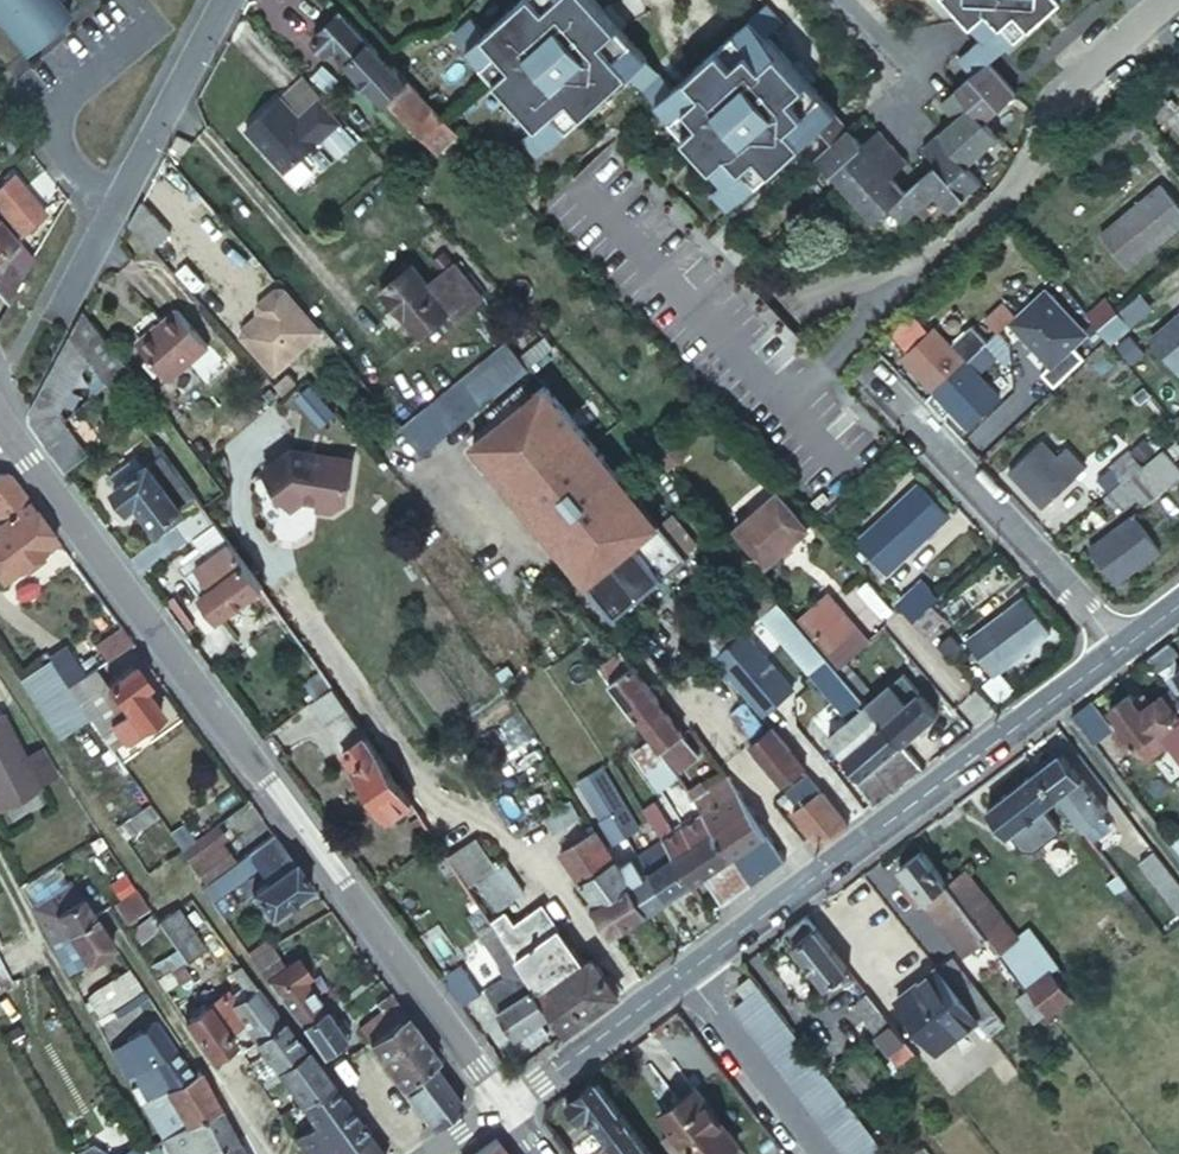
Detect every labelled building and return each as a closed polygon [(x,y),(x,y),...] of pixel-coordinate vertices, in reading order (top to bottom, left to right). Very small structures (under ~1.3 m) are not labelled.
[(27,49),(70,14),(58,0),(0,0),(0,17),(27,49)] [(649,51),(602,0),(515,0),(480,32),(467,18),(449,33),(534,126),(521,138),(536,154),(628,71),(649,51)] [(706,50),(674,77),(662,64),(640,84),(726,178),(710,193),(725,208),(819,124),(830,136),(815,149),(876,218),(892,203),(907,218),(918,208),(935,192),(948,206),(978,180),(961,161),(993,133),(983,122),(1017,92),(989,59),(1003,46),(1054,0),(960,0),(989,31),(976,43),(958,58),(969,71),(954,87),(940,102),(954,118),(939,131),(923,147),(937,163),(905,191),(891,175),(907,161),(875,124),(858,139),(847,126),(836,113),(759,29),(776,13),(764,0),(758,0),(706,50)] [(458,135),(342,9),(314,36),(329,53),(334,49),(384,103),(386,100),(435,154),(458,135)] [(649,51),(628,71),(640,84),(662,64),(649,51)] [(1140,96),(1161,122),(1176,111),(1154,83),(1140,96)] [(286,172),(341,122),(319,99),(300,117),(281,96),(246,128),(286,172)] [(1125,263),(1178,220),(1178,202),(1159,178),(1097,230),(1125,263)] [(0,191),(0,218),(17,239),(41,217),(12,182),(0,191)] [(0,218),(0,253),(17,239),(0,218)] [(33,257),(22,244),(7,257),(7,259),(0,273),(0,297),(6,304),(33,257)] [(412,263),(382,288),(420,334),(450,310),(456,317),(472,304),(456,284),(466,276),(453,262),(428,282),(412,263)] [(272,367),(318,327),(281,285),(275,286),(259,300),(259,306),(263,311),(268,317),(249,334),(248,340),(272,367)] [(1086,308),(1098,323),(1115,309),(1103,294),(1086,308)] [(992,316),(1004,329),(1023,313),(1010,299),(992,316)] [(172,304),(133,338),(165,374),(204,340),(172,304)] [(89,358),(109,383),(113,390),(135,374),(84,307),(69,332),(89,358)] [(1098,323),(1109,336),(1110,338),(1127,323),(1115,309),(1098,323)] [(1175,370),(1178,367),(1178,309),(1147,335),(1175,370)] [(263,311),(244,328),(249,334),(268,317),(263,311)] [(1023,313),(1004,329),(1016,342),(1034,325),(1023,313)] [(904,356),(937,392),(969,362),(936,326),(904,356)] [(29,424),(64,471),(88,454),(86,451),(66,423),(62,418),(58,413),(89,358),(69,332),(27,409),(29,424)] [(969,362),(937,392),(971,426),(1002,396),(969,362)] [(543,389),(527,368),(481,406),(497,425),(543,389)] [(319,424),(333,414),(313,385),(298,395),(319,424)] [(686,558),(546,386),(543,389),(497,425),(471,446),(611,619),(686,558)] [(80,414),(66,423),(86,451),(100,441),(80,414)] [(1146,432),(1157,444),(1170,433),(1160,420),(1146,432)] [(1140,463),(1158,448),(1145,433),(1127,449),(1139,464),(1140,463)] [(668,434),(650,450),(664,466),(683,450),(668,434)] [(1139,464),(1121,480),(1133,495),(1153,477),(1160,487),(1178,471),(1178,435),(1143,466),(1140,463),(1139,464)] [(1014,471),(1048,505),(1077,477),(1045,442),(1014,471)] [(178,503),(193,493),(154,443),(147,448),(145,446),(107,475),(115,486),(112,489),(126,507),(135,500),(154,526),(181,507),(178,503)] [(343,510),(356,498),(360,454),(298,449),(272,466),(299,506),(311,497),(328,500),(328,508),(343,510)] [(56,538),(9,474),(0,472),(0,518),(1,519),(0,519),(0,576),(2,578),(56,538)] [(950,515),(921,484),(881,521),(909,552),(950,515)] [(738,533),(769,568),(811,531),(779,495),(738,533)] [(129,558),(141,574),(192,535),(203,550),(207,556),(186,572),(218,616),(261,585),(203,507),(201,505),(129,558)] [(1088,548),(1118,580),(1159,542),(1129,510),(1088,548)] [(207,556),(203,550),(181,566),(186,572),(207,556)] [(925,585),(899,610),(912,623),(930,605),(938,599),(925,585)] [(860,629),(833,598),(806,620),(832,652),(860,629)] [(1052,633),(1028,600),(984,632),(1008,665),(1052,633)] [(828,656),(783,603),(765,617),(812,673),(829,658),(828,656)] [(912,623),(925,638),(943,620),(930,605),(912,623)] [(90,648),(101,662),(132,641),(121,627),(90,648)] [(794,685),(749,629),(718,656),(750,696),(762,712),(794,685)] [(872,644),(860,629),(832,652),(828,656),(829,658),(840,671),(847,665),(872,644)] [(1148,658),(1172,690),(1175,694),(1178,691),(1178,663),(1177,659),(1178,657),(1178,656),(1168,642),(1148,658)] [(635,715),(657,697),(633,667),(631,668),(618,652),(615,654),(597,667),(635,715)] [(54,662),(69,683),(81,675),(66,653),(54,662)] [(894,793),(925,768),(903,744),(885,725),(874,711),(840,671),(829,658),(812,673),(855,726),(834,744),(847,760),(862,777),(856,783),(874,807),(894,793)] [(81,675),(69,683),(86,709),(110,744),(111,746),(160,712),(143,687),(148,683),(134,662),(104,681),(94,667),(81,675)] [(840,671),(874,711),(880,705),(847,665),(840,671)] [(333,683),(299,708),(306,717),(340,693),(333,683)] [(885,725),(903,744),(937,713),(920,694),(914,699),(901,686),(880,705),(874,711),(885,725)] [(1175,694),(1172,690),(1151,707),(1144,698),(1135,705),(1130,697),(1111,712),(1123,728),(1138,748),(1148,761),(1169,746),(1161,735),(1178,722),(1178,724),(1178,699),(1175,694)] [(732,710),(754,739),(766,731),(761,725),(768,719),(762,712),(750,696),(732,710)] [(682,730),(660,701),(657,697),(635,715),(649,732),(652,736),(672,761),(675,766),(695,750),(691,746),(680,731),(682,730)] [(1091,701),(1075,713),(1093,737),(1109,725),(1091,701)] [(337,714),(349,731),(361,723),(348,706),(337,714)] [(0,717),(0,798),(1,800),(38,777),(37,776),(21,750),(0,717)] [(81,764),(107,745),(87,717),(61,736),(81,764)] [(389,814),(412,797),(361,723),(349,731),(354,739),(343,746),(374,792),(371,795),(371,808),(383,814),(386,811),(389,814)] [(749,744),(780,785),(803,769),(805,767),(773,725),(766,731),(754,739),(749,744)] [(1138,748),(1123,728),(1114,735),(1129,755),(1138,748)] [(680,774),(675,766),(672,761),(652,736),(633,751),(659,788),(680,774)] [(21,750),(37,776),(55,765),(38,738),(21,750)] [(125,771),(107,745),(81,764),(98,789),(125,771)] [(1064,796),(1089,830),(1112,813),(1066,751),(1043,769),(1064,796)] [(600,767),(588,774),(601,794),(613,787),(600,767)] [(1049,807),(1064,796),(1043,769),(993,806),(1014,834),(1017,832),(1028,846),(1039,847),(1065,828),(1049,807)] [(601,794),(588,774),(577,781),(602,819),(613,812),(601,794)] [(688,785),(680,774),(659,788),(663,795),(655,800),(677,833),(705,811),(696,798),(688,785)] [(751,882),(784,858),(728,774),(709,788),(696,798),(705,811),(751,882)] [(790,788),(802,804),(819,790),(808,775),(790,788)] [(696,798),(709,788),(700,776),(688,785),(696,798)] [(613,812),(628,835),(639,828),(613,787),(601,794),(613,812)] [(822,845),(848,825),(819,790),(802,804),(798,806),(795,809),(813,834),(822,845)] [(158,815),(148,800),(116,822),(125,837),(158,815)] [(723,903),(751,882),(705,811),(677,833),(655,800),(644,808),(664,840),(694,886),(706,876),(723,903)] [(617,842),(628,835),(613,812),(602,819),(617,842)] [(184,846),(192,858),(220,839),(225,836),(216,825),(184,846)] [(595,906),(613,933),(649,912),(620,869),(596,833),(594,830),(562,850),(579,880),(600,902),(595,906)] [(311,883),(273,833),(234,859),(204,880),(212,893),(254,863),(259,860),(260,862),(265,858),(275,873),(266,879),(254,889),(271,913),(311,883)] [(204,880),(234,859),(220,839),(192,858),(190,860),(204,880)] [(652,873),(669,900),(694,886),(664,840),(641,856),(643,859),(652,873)] [(970,908),(952,884),(926,850),(903,866),(913,878),(929,900),(942,918),(967,950),(989,933),(977,917),(970,908)] [(1161,853),(1147,864),(1178,908),(1178,876),(1161,853)] [(254,863),(266,879),(275,873),(265,858),(260,862),(259,860),(254,863)] [(652,873),(643,859),(635,864),(644,877),(652,873)] [(649,912),(669,900),(652,873),(644,877),(635,864),(633,860),(620,869),(649,912)] [(522,890),(504,861),(479,877),(498,905),(522,890)] [(970,870),(952,884),(970,908),(988,894),(970,870)] [(1132,886),(1123,874),(1114,881),(1123,893),(1132,886)] [(929,900),(913,878),(905,886),(921,906),(929,900)] [(53,942),(94,915),(71,880),(49,894),(54,901),(59,909),(47,917),(41,921),(53,942)] [(146,904),(136,888),(115,901),(126,918),(146,904)] [(977,917),(989,933),(1007,919),(988,894),(970,908),(977,917)] [(59,909),(54,901),(41,908),(47,917),(59,909)] [(565,1031),(616,994),(592,956),(582,962),(542,902),(513,920),(506,909),(492,919),(493,920),(498,929),(503,936),(552,1011),(565,1031)] [(202,945),(175,905),(156,918),(160,924),(169,938),(182,959),(202,945)] [(856,965),(815,910),(797,923),(788,929),(830,985),(856,965)] [(113,944),(94,915),(53,942),(68,972),(113,944)] [(1003,951),(1021,938),(1007,919),(989,933),(1003,951)] [(486,924),(489,929),(492,933),(498,929),(493,920),(486,924)] [(169,938),(160,924),(138,938),(148,953),(169,938)] [(482,933),(489,944),(503,936),(498,929),(492,933),(489,929),(482,933)] [(1003,951),(1032,990),(1035,986),(1054,1013),(1075,998),(1055,972),(1061,967),(1032,929),(1021,938),(1003,951)] [(515,1033),(552,1011),(503,936),(489,944),(503,965),(500,967),(506,975),(487,988),(515,1033)] [(267,937),(246,950),(252,958),(272,944),(271,942),(267,937)] [(279,953),(272,944),(252,958),(258,968),(279,953)] [(286,964),(279,953),(258,968),(265,979),(296,1022),(299,1022),(323,1058),(337,1050),(334,1044),(348,1034),(351,1027),(344,1017),(337,1015),(332,1017),(309,985),(315,980),(299,955),(286,964)] [(942,965),(982,1018),(998,1005),(957,953),(942,965)] [(10,976),(0,958),(0,982),(10,976)] [(242,1021),(268,1002),(256,985),(239,963),(230,970),(245,992),(235,1000),(228,988),(182,1021),(208,1056),(231,1040),(227,1033),(242,1021)] [(940,1049),(982,1018),(942,965),(899,998),(940,1049)] [(142,987),(129,968),(83,999),(94,1018),(142,987)] [(174,980),(166,968),(155,976),(162,987),(174,980)] [(740,985),(746,994),(758,984),(751,976),(740,985)] [(742,1001),(735,1005),(850,1153),(893,1153),(853,1102),(762,984),(742,1001)] [(888,1007),(874,989),(859,1001),(873,1019),(888,1007)] [(406,1012),(391,992),(385,997),(389,1003),(361,1022),(372,1037),(406,1012)] [(498,1021),(479,997),(466,1007),(484,1031),(498,1021)] [(254,1037),(280,1019),(268,1002),(242,1021),(254,1037)] [(372,1037),(371,1038),(385,1059),(422,1032),(406,1012),(372,1037)] [(3,1022),(10,1034),(21,1028),(14,1015),(3,1022)] [(156,1019),(110,1050),(124,1075),(136,1069),(144,1081),(132,1089),(139,1103),(142,1101),(192,1073),(178,1052),(156,1019)] [(275,1067),(302,1048),(280,1019),(254,1037),(236,1050),(247,1063),(264,1051),(275,1067)] [(910,1038),(898,1021),(881,1036),(892,1051),(910,1038)] [(439,1056),(422,1032),(385,1059),(403,1083),(431,1062),(439,1056)] [(300,1101),(328,1079),(304,1047),(302,1048),(275,1067),(295,1094),(290,1099),(291,1102),(294,1105),(300,1101)] [(247,1063),(257,1080),(275,1067),(264,1051),(247,1063)] [(431,1062),(403,1083),(432,1124),(460,1103),(431,1062)] [(217,1107),(197,1071),(192,1073),(142,1101),(165,1127),(160,1130),(165,1136),(217,1107)] [(605,1148),(635,1125),(600,1078),(563,1106),(577,1125),(583,1120),(605,1148)] [(313,1119),(342,1098),(328,1079),(300,1101),(309,1114),(303,1119),(308,1125),(314,1120),(313,1119)] [(693,1153),(723,1153),(740,1141),(698,1087),(662,1113),(693,1153)] [(305,1152),(355,1116),(342,1098),(313,1119),(314,1120),(308,1125),(293,1136),(305,1152)] [(217,1107),(165,1136),(148,1145),(153,1153),(211,1153),(236,1140),(217,1107)] [(367,1132),(355,1116),(305,1152),(306,1153),(335,1153),(367,1132)] [(635,1125),(605,1148),(610,1153),(657,1153),(635,1125)] [(367,1132),(335,1153),(383,1153),(367,1132)] [(498,1135),(473,1153),(511,1153),(498,1135)] [(236,1140),(211,1153),(243,1153),(236,1140)] [(135,1152),(131,1144),(113,1153),(136,1153),(135,1152)]
